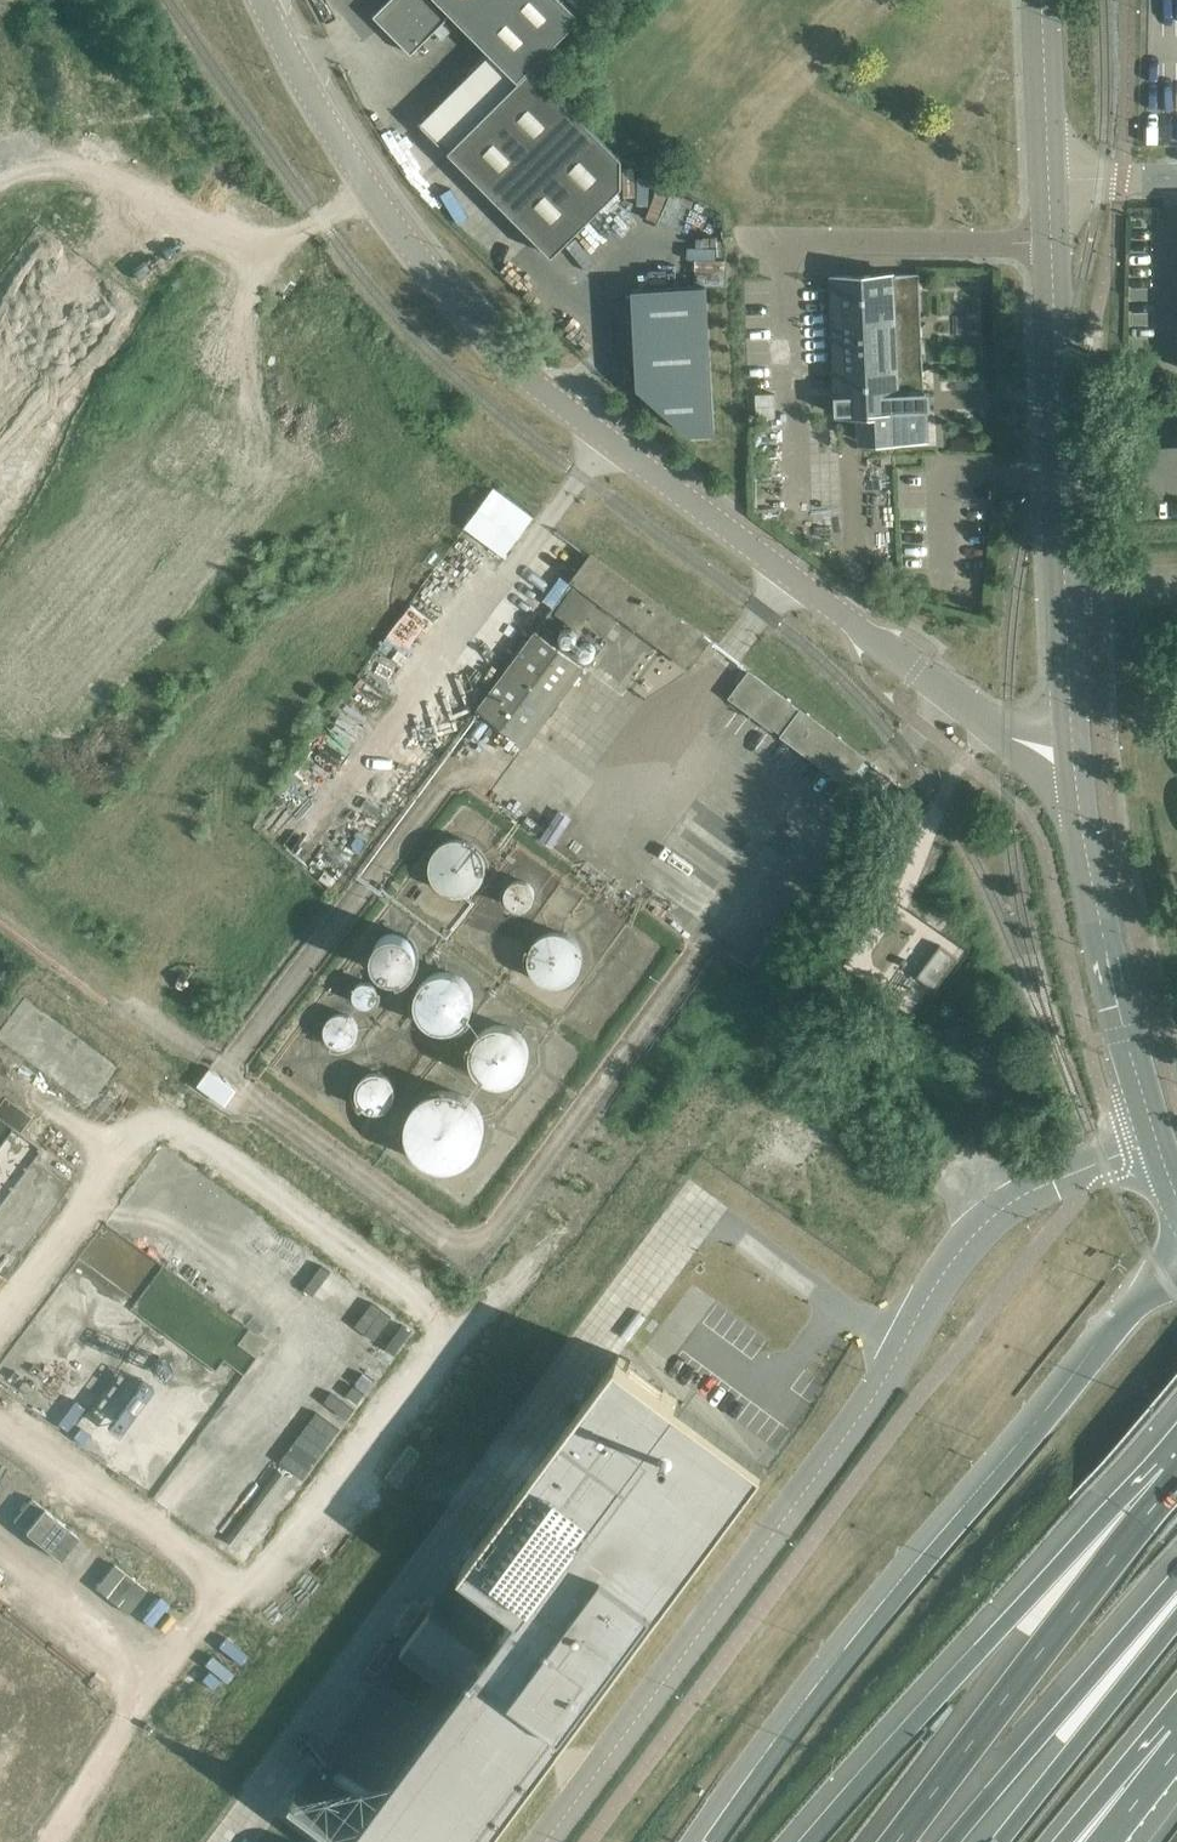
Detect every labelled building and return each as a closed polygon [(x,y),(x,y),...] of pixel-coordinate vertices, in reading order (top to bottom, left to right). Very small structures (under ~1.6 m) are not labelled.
[(519,81),(533,68),(536,64),(582,17),(565,0),(390,0),(374,16),(412,53),(430,36),(448,18),(446,16),(451,12),(469,30),(491,53),(519,81)] [(421,124),(449,151),(519,81),(491,53),(421,124)] [(622,187),(623,158),(533,68),(519,81),(449,151),(501,203),(553,255),(622,187)] [(925,400),(919,273),(845,276),(834,276),(834,277),(838,369),(839,404),(839,415),(861,414),(863,441),(927,439),(925,400)] [(645,288),(633,289),(636,350),(638,388),(689,434),(715,432),(707,285),(645,288)] [(499,492),(494,488),(466,527),(504,555),(518,536),(533,516),(499,492)] [(708,641),(592,554),(573,580),(689,666),(708,641)] [(572,607),(580,595),(578,593),(576,592),(574,591),(572,590),(564,601),(565,603),(567,605),(570,606),(572,607)] [(578,636),(578,634),(578,632),(577,630),(576,629),(574,628),(573,627),(571,626),(570,626),(568,626),(566,626),(565,627),(563,628),(562,629),(561,630),(560,632),(560,633),(560,635),(560,637),(560,638),(562,640),(563,642),(565,643),(566,644),(568,644),(569,644),(572,644),(573,643),(575,642),(576,641),(577,639),(578,638),(578,636)] [(526,744),(584,667),(535,631),(478,708),(526,744)] [(596,650),(596,648),(596,647),(596,646),(595,644),(595,643),(593,642),(592,641),(591,640),(589,640),(587,640),(586,640),(583,641),(582,641),(581,642),(580,644),(579,645),(579,647),(579,648),(579,650),(579,652),(580,654),(582,655),(583,656),(584,657),(586,657),(588,657),(589,657),(591,657),(592,656),(594,655),(595,653),(596,652),(596,650)] [(865,757),(802,710),(801,710),(791,703),(792,702),(750,671),(731,697),(773,728),(773,727),(783,735),(846,782),(865,757)] [(912,813),(922,799),(912,792),(902,805),(912,813)] [(478,847),(476,845),(473,842),(470,841),(468,840),(465,839),(462,838),(459,838),(455,838),(451,838),(447,840),(443,842),(439,844),(436,847),(433,851),(432,853),(431,855),(430,857),(430,859),(429,862),(429,863),(429,864),(429,867),(429,870),(430,872),(430,874),(431,877),(433,881),(435,883),(437,885),(439,888),(443,890),(445,891),(448,892),(452,894),(455,894),(458,894),(462,894),(465,893),(469,892),(472,890),(475,888),(477,886),(479,884),(482,880),(482,879),(483,876),(484,874),(485,871),(485,868),(485,865),(485,862),(485,859),(484,857),(483,855),(482,853),(480,849),(478,847)] [(516,879),(513,880),(511,881),(509,883),(507,885),(506,887),(506,888),(505,890),(505,892),(505,894),(505,897),(505,898),(506,900),(507,902),(508,904),(509,905),(511,907),(513,908),(515,909),(518,909),(520,910),(522,910),(525,909),(527,908),(529,907),(531,906),(531,905),(532,904),(533,902),(534,900),(535,898),(536,896),(536,895),(536,893),(535,891),(535,889),(534,887),(533,885),(531,883),(530,882),(528,880),(526,880),(524,879),(521,879),(518,879),(516,879)] [(377,942),(376,944),(375,946),(374,949),(374,951),(373,953),(374,956),(374,958),(374,960),(375,962),(376,965),(378,967),(379,968),(381,970),(382,972),(384,973),(386,974),(389,975),(391,976),(393,976),(396,976),(398,976),(400,976),(403,975),(405,974),(407,973),(409,972),(411,971),(413,969),(414,967),(415,965),(416,963),(417,961),(418,959),(418,956),(419,954),(418,952),(418,949),(418,947),(417,945),(416,943),(414,941),(413,939),(411,937),(410,936),(408,934),(406,933),(403,932),(401,932),(399,931),(396,931),(394,931),(392,932),(389,932),(387,933),(385,934),(383,935),(381,937),(379,938),(378,940),(377,942)] [(582,948),(580,945),(579,944),(578,941),(575,938),(573,936),(570,934),(566,933),(562,931),(560,931),(557,931),(552,931),(548,932),(547,932),(544,933),(542,935),(539,937),(536,939),(534,943),(532,945),(531,948),(530,952),(530,954),(529,956),(529,959),(529,961),(530,964),(531,966),(532,969),(533,972),(535,974),(537,976),(539,978),(541,980),(543,981),(546,983),(550,984),(553,984),(556,985),(559,985),(561,984),(564,984),(567,983),(569,981),(572,980),(574,978),(576,976),(578,974),(580,971),(581,969),(582,966),(582,965),(583,962),(583,959),(583,956),(583,953),(582,951),(582,948)] [(936,989),(959,958),(940,944),(917,976),(936,989)] [(907,965),(908,964),(908,963),(908,962),(908,961),(907,960),(907,959),(905,958),(904,958),(903,958),(902,959),(901,960),(900,961),(900,962),(900,963),(901,964),(902,965),(903,966),(904,966),(906,966),(907,965)] [(420,984),(418,987),(417,990),(416,993),(416,996),(416,999),(416,1002),(416,1005),(417,1008),(418,1011),(419,1014),(421,1016),(423,1019),(425,1021),(427,1023),(430,1024),(433,1026),(435,1027),(438,1028),(441,1028),(444,1029),(447,1029),(450,1028),(453,1027),(456,1026),(459,1025),(462,1023),(464,1021),(466,1019),(468,1017),(470,1014),(471,1012),(472,1009),(473,1006),(474,1003),(474,1000),(474,997),(474,994),(473,991),(472,988),(470,985),(469,983),(467,980),(465,978),(462,976),(460,975),(457,973),(454,972),(451,971),(448,971),(445,970),(442,970),(439,971),(436,972),(433,973),(431,974),(428,976),(426,977),(423,980),(421,982),(420,984)] [(378,995),(379,992),(378,989),(377,986),(376,985),(374,983),(371,981),(369,980),(367,980),(365,980),(362,981),(360,981),(358,983),(356,984),(355,987),(354,989),(353,991),(353,993),(353,994),(354,996),(354,998),(356,1001),(358,1003),(361,1004),(362,1005),(364,1005),(367,1005),(370,1005),(372,1004),(374,1002),(376,1001),(377,999),(378,997),(378,996),(378,995)] [(0,1031),(0,1040),(91,1109),(120,1070),(25,998),(0,1031)] [(329,1018),(327,1021),(325,1024),(325,1026),(324,1028),(324,1030),(325,1033),(325,1035),(326,1036),(327,1039),(329,1042),(331,1043),(333,1044),(336,1046),(339,1046),(343,1047),(346,1046),(348,1045),(350,1044),(352,1043),(353,1042),(355,1040),(356,1038),(357,1036),(358,1034),(358,1032),(358,1030),(358,1028),(358,1026),(358,1025),(357,1023),(356,1021),(355,1019),(353,1017),(350,1015),(348,1014),(344,1013),(342,1013),(340,1013),(337,1013),(334,1014),(331,1016),(329,1018)] [(485,1028),(482,1031),(480,1033),(478,1035),(475,1039),(474,1041),(473,1044),(472,1046),(471,1049),(471,1052),(471,1055),(471,1056),(472,1059),(472,1062),(474,1066),(475,1069),(477,1071),(480,1075),(483,1078),(486,1079),(488,1081),(493,1082),(496,1083),(499,1083),(502,1083),(505,1083),(509,1082),(512,1081),(515,1080),(518,1078),(520,1076),(522,1074),(525,1070),(527,1067),(527,1066),(529,1063),(529,1060),(530,1057),(530,1056),(530,1054),(530,1051),(530,1048),(529,1047),(529,1044),(528,1041),(527,1040),(525,1037),(523,1034),(520,1032),(518,1030),(516,1028),(511,1026),(507,1025),(503,1024),(498,1024),(494,1025),(489,1026),(485,1028)] [(396,1089),(396,1088),(395,1085),(394,1083),(394,1082),(392,1080),(391,1079),(390,1077),(388,1075),(385,1073),(381,1072),(378,1072),(374,1072),(370,1072),(367,1074),(364,1076),(361,1078),(359,1081),(358,1083),(357,1084),(357,1087),(356,1088),(356,1089),(356,1092),(356,1094),(357,1095),(358,1099),(359,1101),(360,1103),(362,1106),(364,1107),(366,1109),(370,1110),(373,1111),(376,1111),(378,1111),(380,1111),(383,1110),(386,1109),(388,1107),(390,1106),(391,1105),(392,1103),(394,1101),(395,1099),(396,1095),(396,1093),(396,1091),(396,1089)] [(407,1119),(407,1122),(406,1125),(406,1131),(407,1134),(408,1138),(409,1141),(410,1144),(411,1146),(412,1149),(414,1152),(417,1154),(419,1157),(423,1160),(426,1162),(431,1164),(434,1165),(437,1166),(442,1167),(448,1167),(451,1167),(454,1166),(458,1165),(463,1163),(466,1162),(469,1160),(471,1158),(475,1154),(477,1151),(479,1148),(481,1145),(482,1144),(483,1141),(484,1137),(485,1133),(485,1129),(485,1126),(485,1122),(484,1119),(483,1116),(482,1112),(480,1109),(480,1108),(478,1105),(475,1102),(473,1100),(471,1097),(468,1095),(465,1093),(462,1092),(457,1090),(454,1089),(450,1089),(447,1088),(443,1089),(440,1089),(435,1090),(431,1091),(428,1092),(425,1094),(422,1096),(420,1098),(417,1101),(414,1105),(412,1107),(411,1109),(410,1112),(408,1115),(407,1119)] [(6,1273),(77,1179),(13,1131),(0,1148),(0,1269),(6,1273)] [(0,1367),(0,1386),(240,1567),(417,1334),(164,1144),(0,1367)] [(618,1356),(462,1565),(519,1607),(486,1651),(430,1610),(403,1646),(457,1686),(351,1828),(297,1788),(294,1793),(360,1841),(485,1841),(547,1759),(545,1757),(551,1749),(557,1741),(559,1743),(765,1465),(618,1356)] [(78,1534),(32,1498),(14,1521),(60,1557),(78,1534)] [(156,1592),(117,1562),(99,1585),(138,1615),(156,1592)]
